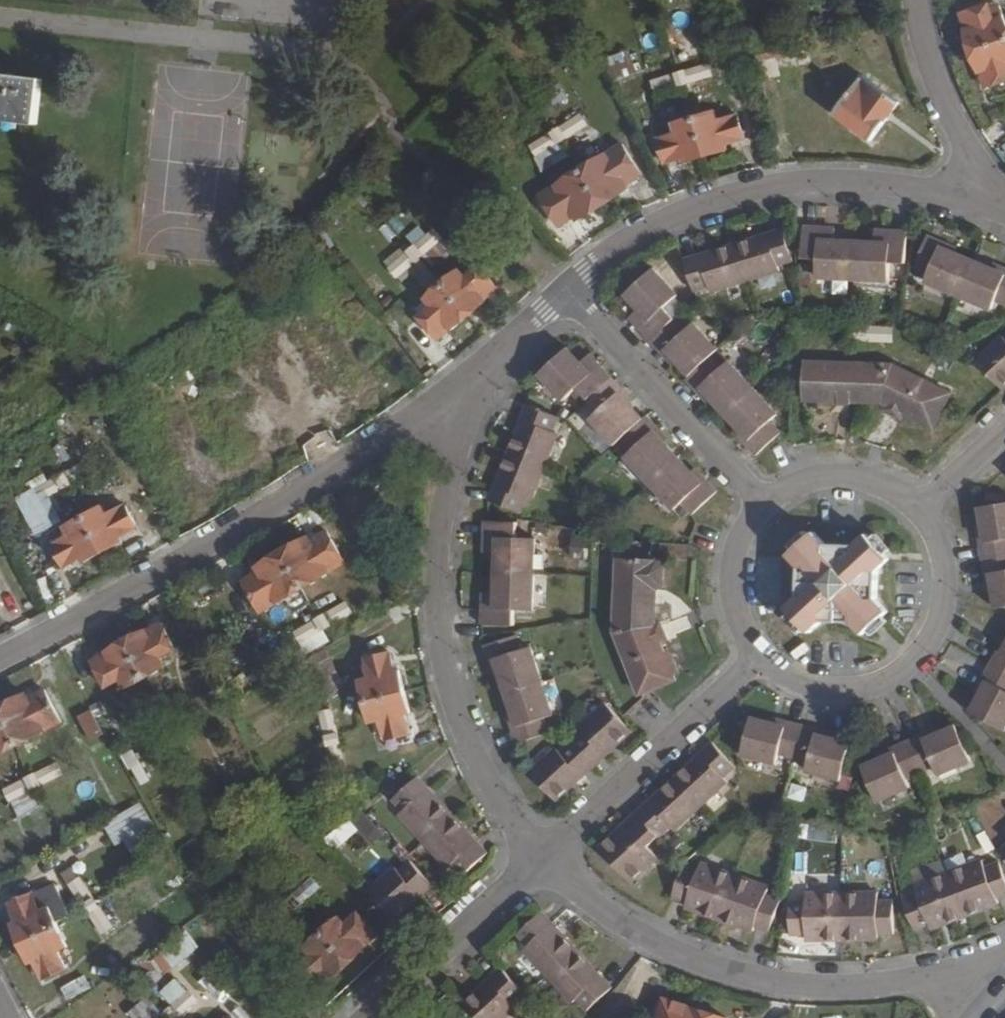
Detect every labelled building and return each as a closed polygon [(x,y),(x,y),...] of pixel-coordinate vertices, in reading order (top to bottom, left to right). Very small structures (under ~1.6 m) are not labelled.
[(965,31),(964,32),(970,52),(1004,40),(1004,26),(1003,19),(992,22),(986,5),(959,14),(965,31)] [(977,72),(979,72),(984,88),(1004,82),(1004,40),(970,52),(977,72)] [(616,81),(639,72),(630,49),(606,58),(616,81)] [(679,72),(682,83),(709,76),(706,64),(679,72)] [(651,80),(654,92),(682,83),(679,72),(651,80)] [(36,126),(41,80),(0,75),(0,122),(36,126)] [(862,75),(835,112),(870,138),(898,102),(862,75)] [(693,118),(704,155),(726,149),(725,144),(744,139),(738,115),(718,121),(715,112),(693,118)] [(577,115),(553,129),(560,140),(584,125),(577,115)] [(658,138),(665,162),(684,156),(686,160),(704,155),(693,118),(674,123),(677,133),(660,138),(658,138)] [(657,127),(660,138),(677,133),(674,123),(657,127)] [(527,145),(534,156),(560,140),(553,129),(527,145)] [(620,144),(578,170),(600,204),(625,188),(623,183),(639,174),(620,144)] [(539,193),(559,224),(575,213),(578,217),(600,204),(578,170),(539,193)] [(806,251),(805,269),(842,271),(880,272),(881,253),(894,254),(896,223),(883,223),(882,236),(867,235),(844,234),(822,234),(807,233),(808,220),(792,219),(791,251),(806,251)] [(808,220),(807,233),(822,234),(822,221),(808,220)] [(756,227),(683,251),(669,256),(678,286),(692,281),(694,287),(767,263),(765,258),(779,253),(769,222),(756,227)] [(954,281),(988,295),(991,286),(1004,292),(1004,255),(1002,260),(987,254),(968,246),(951,240),(936,234),(938,229),(922,222),(911,253),(923,258),(920,267),(954,281)] [(868,223),(867,235),(882,236),(883,223),(868,223)] [(936,234),(951,240),(953,234),(938,229),(936,234)] [(430,233),(408,250),(416,259),(438,242),(430,233)] [(987,254),(1002,260),(1004,255),(990,249),(987,254)] [(408,250),(384,269),(392,278),(416,259),(408,250)] [(642,266),(617,290),(632,306),(643,318),(635,324),(645,335),(655,346),(658,343),(682,370),(679,372),(689,382),(692,380),(716,405),(741,432),(738,436),(749,447),(770,427),(759,415),(764,411),(740,384),(715,358),(711,363),(701,352),(706,348),(682,321),(677,326),(667,315),(657,304),(668,294),(642,266)] [(439,287),(465,317),(481,304),(479,301),(492,291),(475,270),(462,281),(455,274),(439,287)] [(429,308),(416,318),(433,339),(446,328),(449,329),(465,317),(439,287),(422,300),(429,308)] [(625,313),(635,324),(643,318),(632,306),(625,313)] [(898,327),(856,324),(855,340),(897,343),(898,327)] [(1004,388),(1004,337),(979,360),(992,376),(1004,389),(1004,388)] [(591,405),(584,411),(608,438),(616,432),(625,442),(618,448),(642,474),(643,475),(667,501),(674,495),(685,506),(707,485),(696,474),(693,477),(668,450),(644,425),(647,422),(637,411),(634,414),(610,388),(613,385),(603,374),(593,364),(583,373),(574,361),(560,346),(533,371),(557,396),(571,384),(581,394),(591,405)] [(574,361),(583,373),(593,364),(583,353),(574,361)] [(807,362),(805,400),(880,402),(884,404),(881,409),(900,418),(903,412),(932,426),(949,393),(893,364),(807,362)] [(517,417),(503,452),(489,488),(483,502),(514,513),(519,499),(524,502),(539,464),(552,429),(547,427),(552,414),(523,403),(517,417)] [(85,461),(60,474),(65,485),(68,484),(90,471),(85,461)] [(33,486),(39,499),(65,485),(60,474),(58,473),(33,486)] [(994,612),(1004,610),(1004,504),(979,508),(985,546),(979,547),(981,562),(983,577),(989,576),(994,612)] [(82,518),(101,552),(120,542),(118,537),(135,527),(124,506),(106,515),(102,507),(82,518)] [(50,545),(62,567),(79,558),(82,563),(101,552),(82,518),(63,527),(68,536),(50,545)] [(492,554),(492,576),(491,599),(491,615),(479,615),(479,628),(509,628),(509,615),(527,615),(528,576),(528,540),(510,540),(510,525),(480,524),(480,539),(492,539),(492,554)] [(794,604),(778,619),(781,621),(795,637),(799,641),(815,626),(850,628),(865,644),(867,641),(884,626),(888,623),(874,608),(877,570),(893,555),(890,552),(876,536),(872,532),(855,548),(818,545),(803,530),(800,533),(784,548),(781,550),(796,568),(794,604)] [(280,554),(301,589),(342,564),(324,535),(308,544),(305,539),(280,554)] [(480,539),(480,554),(492,554),(492,539),(480,539)] [(577,539),(573,556),(590,559),(593,542),(577,539)] [(258,574),(242,583),(259,613),(301,589),(280,554),(255,568),(258,574)] [(616,560),(614,632),(638,694),(671,682),(669,675),(675,673),(668,653),(661,655),(658,646),(651,629),(654,590),(659,585),(660,568),(654,562),(616,560)] [(479,598),(479,615),(491,615),(491,599),(479,598)] [(340,604),(314,620),(320,632),(347,616),(340,604)] [(288,635),(295,646),(320,632),(314,620),(288,635)] [(651,629),(658,646),(666,643),(660,625),(651,629)] [(124,643),(142,679),(163,668),(158,659),(174,650),(161,626),(144,635),(143,634),(124,643)] [(968,713),(1000,729),(1004,718),(1004,640),(999,652),(994,650),(988,662),(980,677),(985,680),(968,713)] [(92,664),(104,688),(120,680),(124,688),(142,679),(124,643),(107,652),(107,656),(92,664)] [(486,667),(509,735),(504,736),(509,752),(540,740),(536,725),(544,722),(521,655),(513,657),(508,644),(476,654),(480,668),(486,667)] [(357,683),(362,704),(402,694),(396,674),(390,675),(386,657),(362,663),(367,681),(357,683)] [(124,703),(133,721),(158,708),(149,691),(124,703)] [(362,704),(368,726),(378,724),(383,743),(406,736),(401,718),(407,715),(402,694),(362,704)] [(16,746),(58,725),(44,695),(27,704),(24,699),(0,711),(0,712),(16,746)] [(553,799),(603,752),(631,726),(606,700),(579,726),(582,730),(559,752),(555,748),(529,774),(553,799)] [(90,742),(106,738),(98,709),(82,714),(90,742)] [(16,746),(0,712),(0,754),(16,746)] [(314,716),(323,744),(335,741),(327,712),(314,716)] [(749,721),(740,756),(775,765),(777,755),(793,759),(808,763),(806,773),(840,782),(849,746),(815,737),(816,732),(801,728),(786,724),(784,730),(749,721)] [(856,767),(869,800),(904,786),(900,777),(914,771),(928,766),(932,774),(965,760),(951,727),(919,741),(917,737),(902,743),(889,748),(890,753),(856,767)] [(323,744),(330,771),(343,767),(335,741),(323,744)] [(625,823),(599,847),(629,879),(655,856),(644,844),(656,833),(668,822),(674,828),(702,802),(727,779),(722,773),(733,762),(714,743),(703,753),(678,776),(649,802),(637,812),(625,823)] [(138,749),(126,755),(141,786),(152,780),(138,749)] [(31,779),(37,789),(62,777),(56,767),(31,779)] [(401,814),(449,867),(454,862),(464,874),(487,853),(454,816),(431,790),(419,778),(397,798),(407,809),(401,814)] [(31,779),(6,791),(12,802),(37,789),(31,779)] [(367,838),(380,827),(360,803),(348,814),(367,838)] [(136,804),(101,824),(112,844),(121,839),(129,853),(155,838),(136,804)] [(292,857),(270,878),(288,898),(310,878),(310,877),(292,857)] [(915,927),(930,921),(932,926),(966,914),(999,901),(997,896),(1004,893),(1004,872),(1001,861),(986,867),(983,860),(951,873),(917,886),(919,893),(904,899),(915,927)] [(393,868),(366,893),(390,922),(419,896),(431,885),(410,862),(398,873),(393,868)] [(680,868),(669,898),(685,903),(682,908),(715,920),(749,931),(751,925),(766,931),(776,902),(761,897),(765,888),(731,876),(698,864),(695,874),(680,868)] [(270,878),(248,897),(267,918),(288,898),(270,878)] [(310,878),(288,898),(297,907),(319,887),(310,878)] [(68,888),(84,911),(95,904),(79,881),(68,888)] [(8,904),(16,922),(12,924),(20,944),(55,929),(47,908),(38,912),(30,894),(8,904)] [(787,905),(787,936),(803,935),(803,942),(838,941),(874,941),(874,934),(889,934),(888,903),(874,903),(874,896),(837,896),(803,897),(803,904),(787,905)] [(288,898),(267,918),(275,928),(297,907),(288,898)] [(84,911),(100,935),(111,926),(95,904),(84,911)] [(539,908),(516,929),(527,941),(523,945),(573,996),(577,991),(588,1002),(609,980),(599,969),(539,908)] [(321,933),(347,963),(362,949),(360,947),(373,935),(355,915),(342,927),(336,920),(321,933)] [(20,944),(28,963),(34,962),(42,978),(63,970),(55,951),(63,948),(55,929),(20,944)] [(310,956),(298,968),(316,987),(328,976),(330,979),(347,963),(321,933),(304,949),(310,956)] [(464,1008),(475,1017),(505,1017),(516,1006),(512,1002),(524,990),(502,968),(490,980),(464,1008)] [(83,976),(62,988),(69,1000),(90,987),(83,976)] [(163,1011),(170,1017),(176,1017),(194,1002),(185,992),(163,1011)] [(693,1011),(661,1003),(660,1010),(656,1009),(654,1017),(692,1017),(693,1011)]
